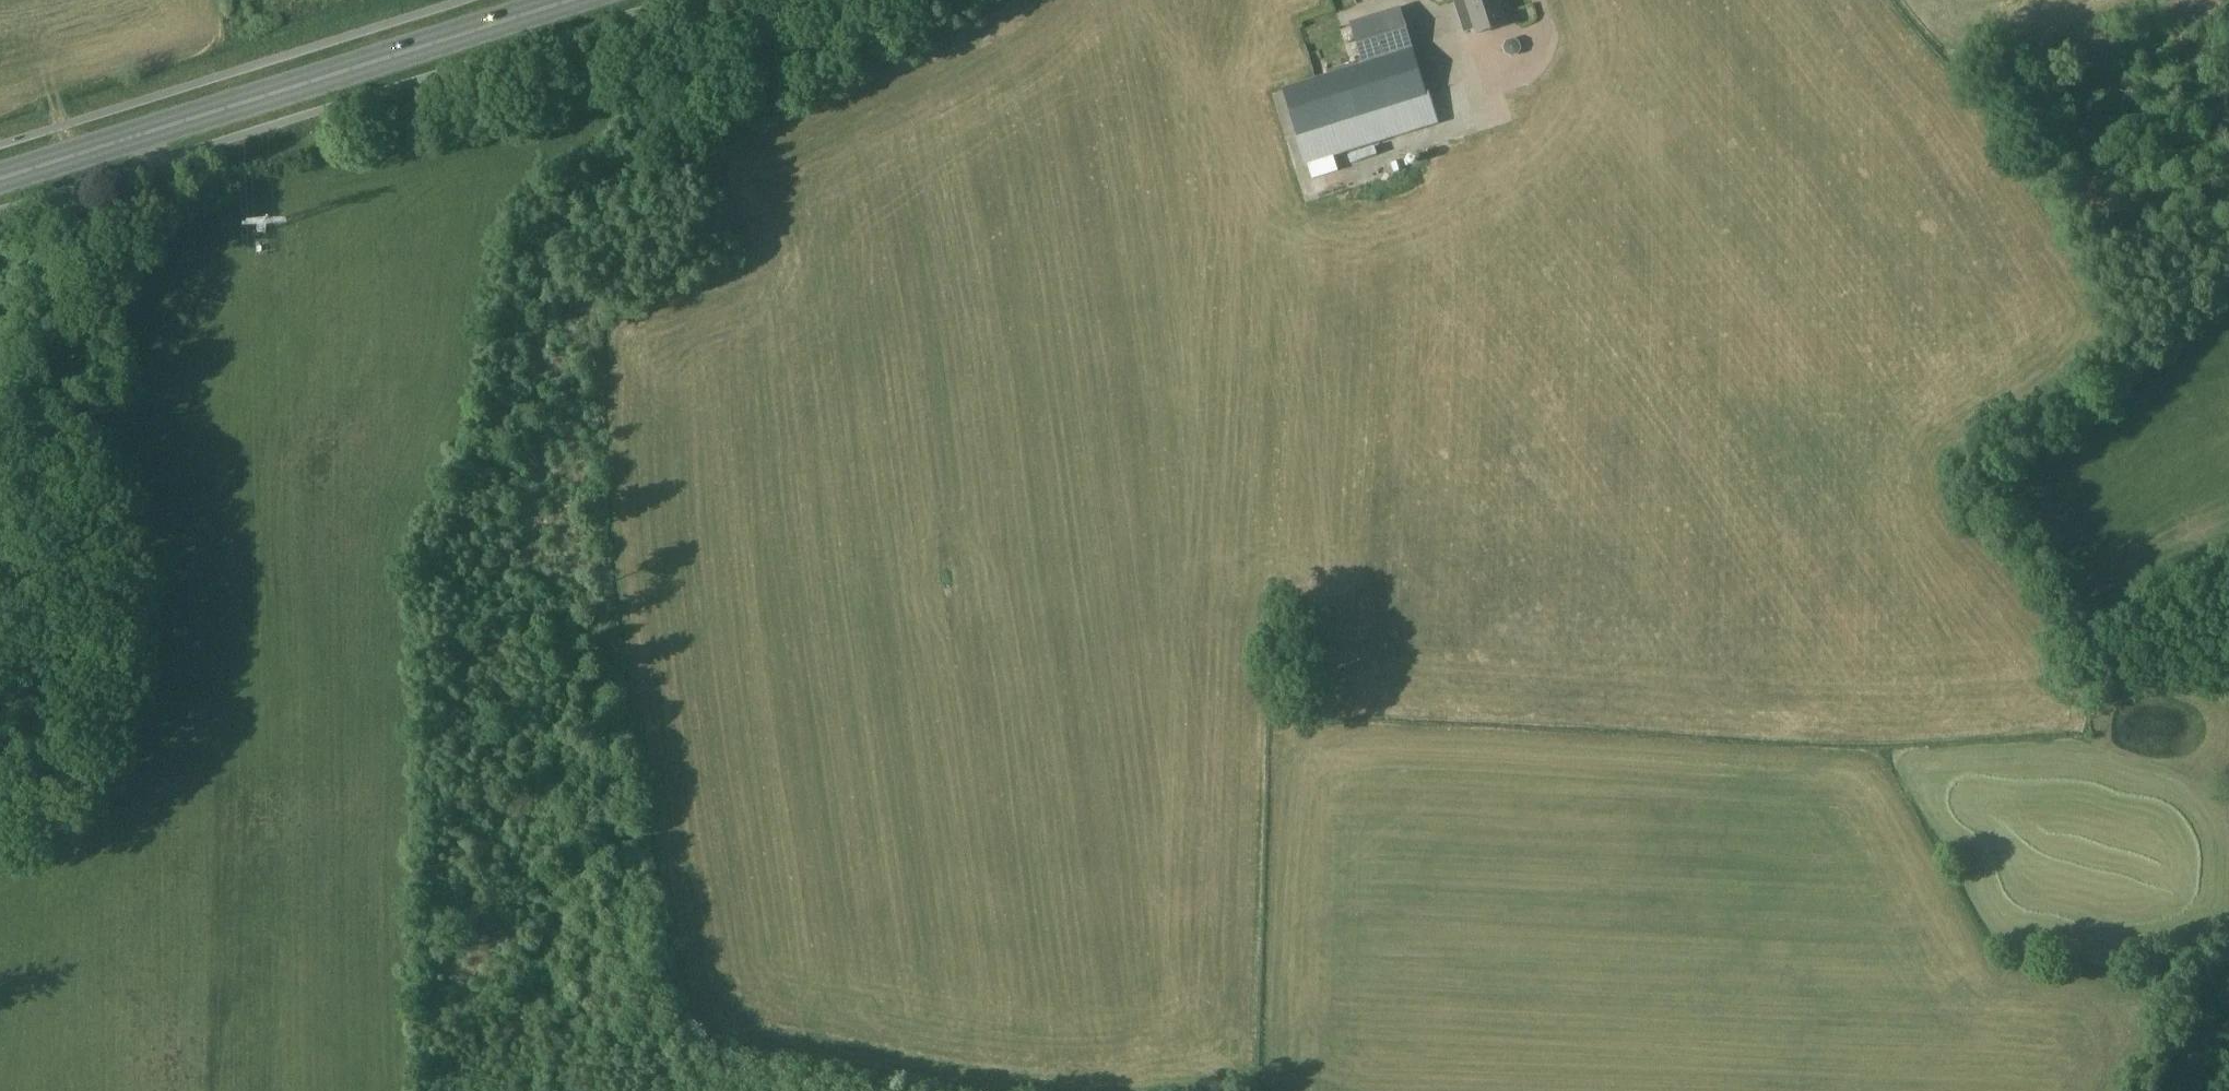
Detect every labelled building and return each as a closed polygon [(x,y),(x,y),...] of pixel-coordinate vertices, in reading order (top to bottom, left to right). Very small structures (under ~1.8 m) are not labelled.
[(1465,33),(1475,30),(1476,36),(1507,27),(1498,0),(1455,0),(1465,33)] [(1413,50),(1400,8),(1354,22),(1367,64),(1413,50)] [(1506,41),(1502,47),(1505,54),(1511,58),(1518,56),(1522,49),(1519,42),(1513,39),(1506,41)] [(1413,50),(1367,64),(1283,90),(1296,134),(1426,93),(1413,50)] [(1436,125),(1426,93),(1296,134),(1306,165),(1436,125)]
